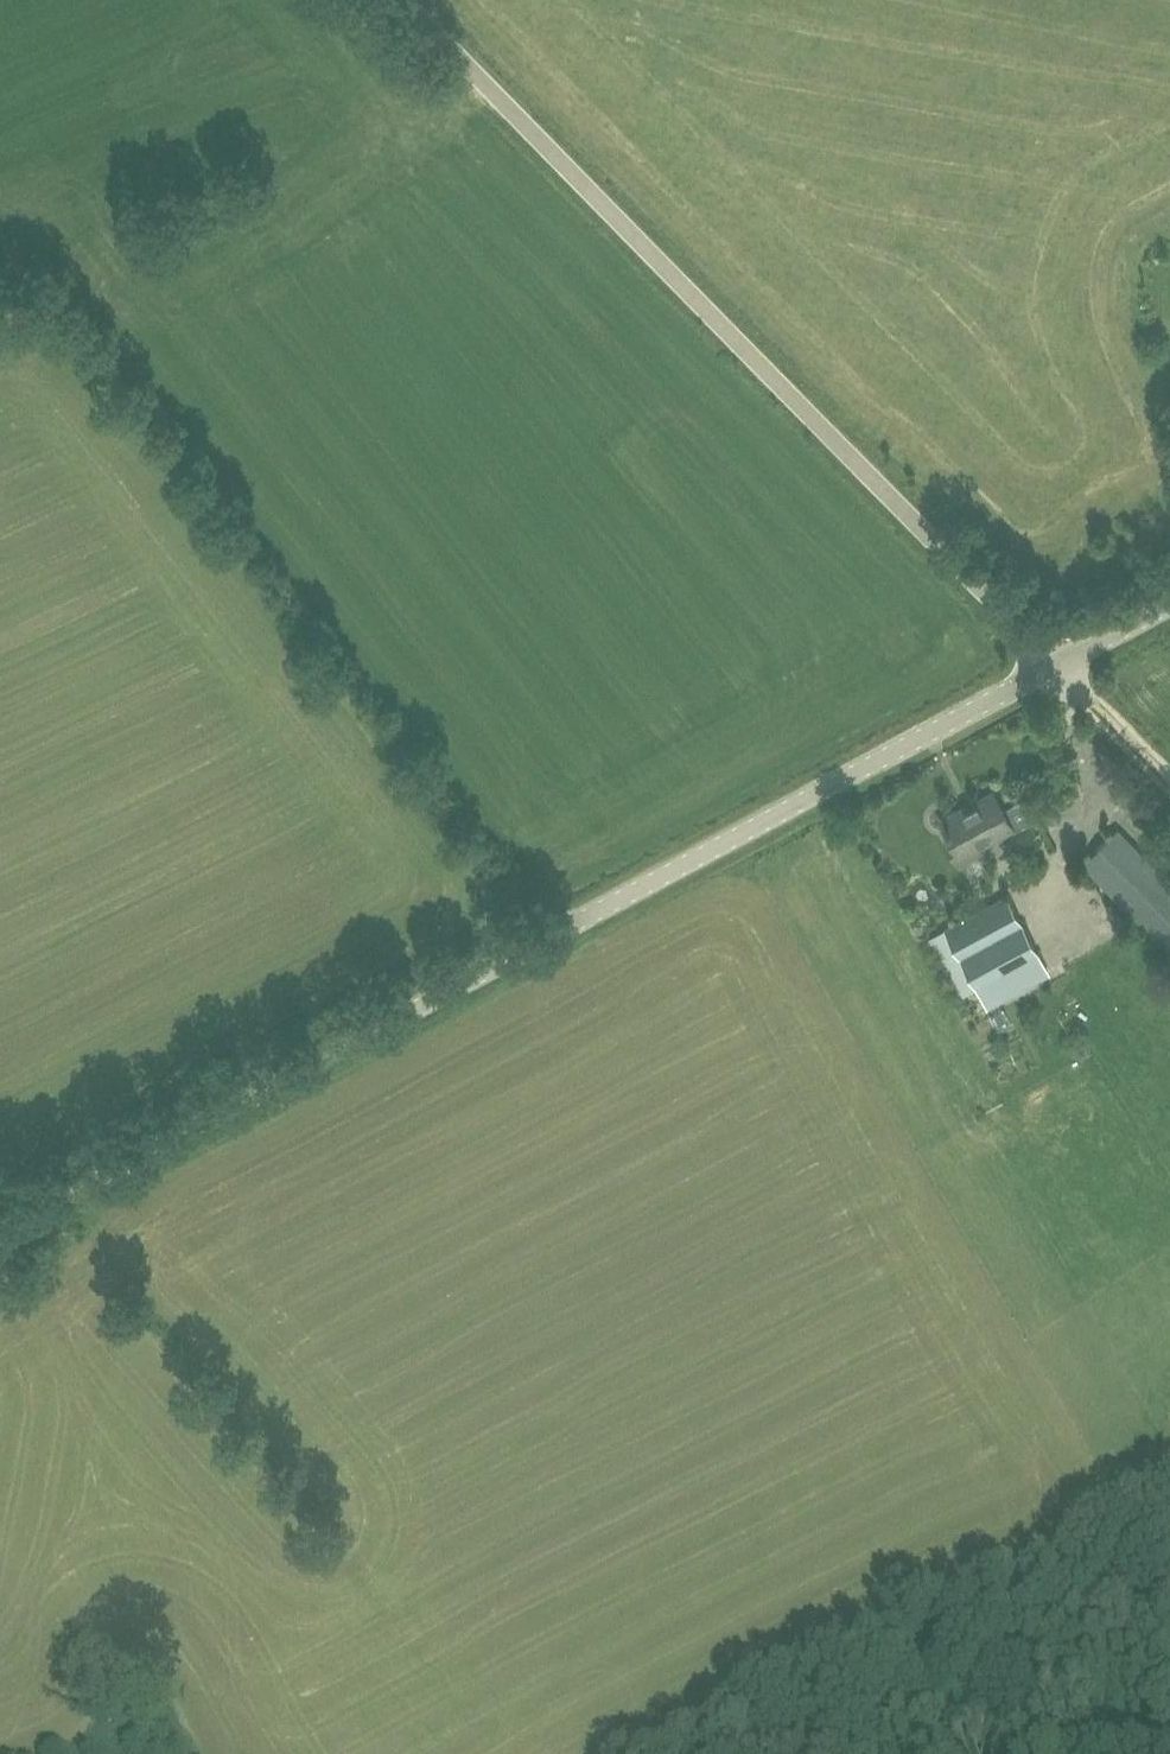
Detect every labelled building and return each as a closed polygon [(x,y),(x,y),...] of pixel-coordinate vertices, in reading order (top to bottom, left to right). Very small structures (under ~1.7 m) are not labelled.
[(980,847),(1013,829),(1014,830),(1038,817),(1026,795),(1002,808),(993,792),(941,820),(951,839),(947,841),(959,863),(982,851),(980,847)] [(1118,828),(1082,863),(1169,954),(1169,881),(1118,828)] [(1047,970),(1045,966),(1005,895),(945,928),(987,1004),(1047,970)]
